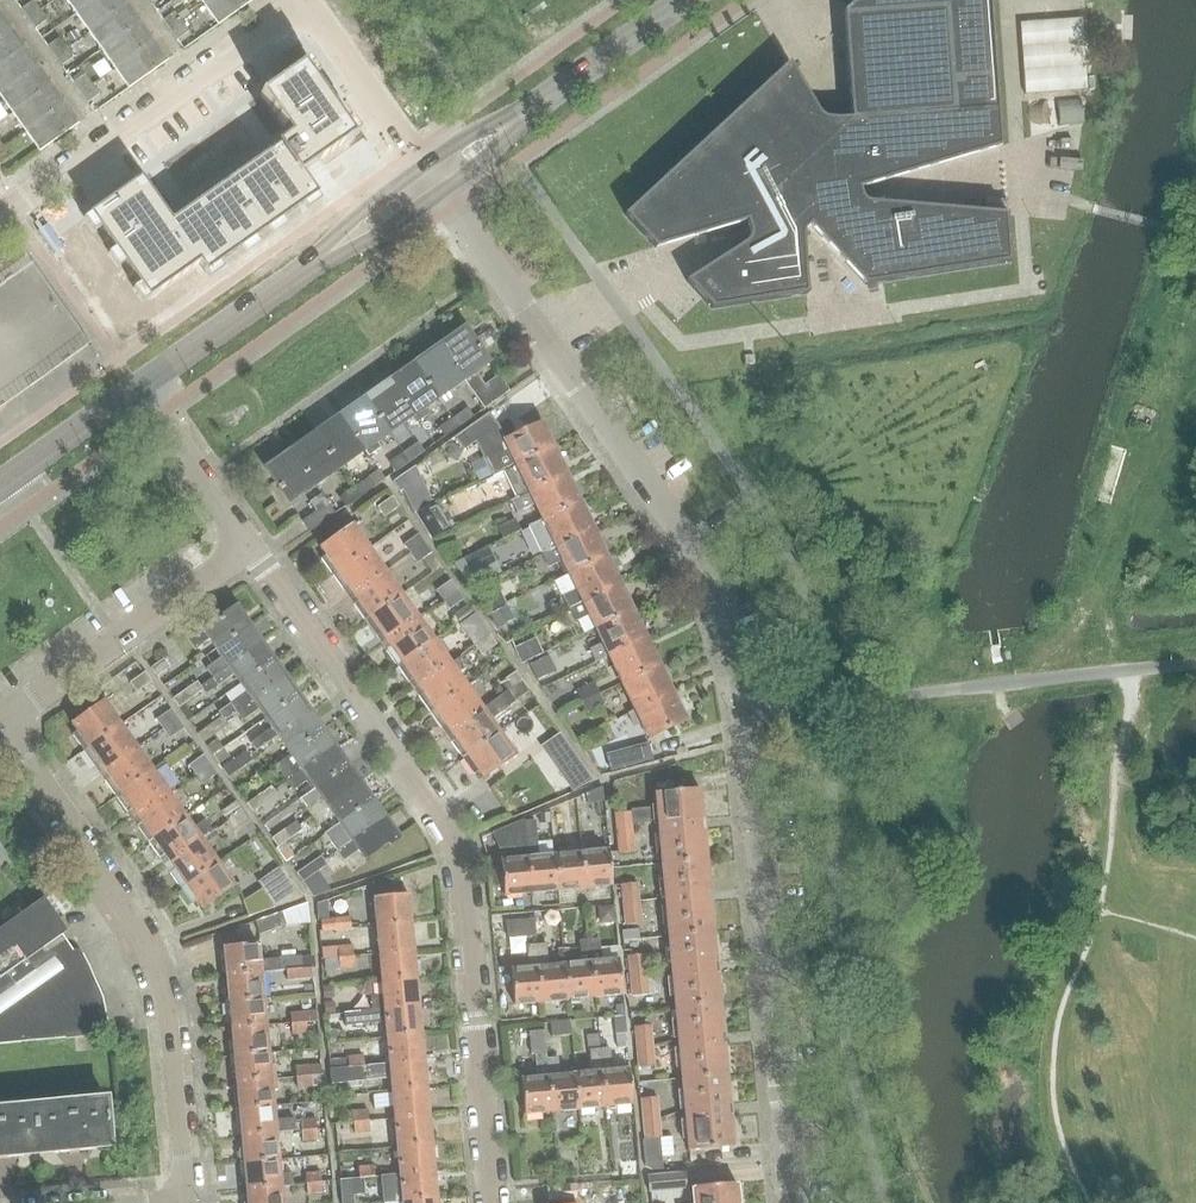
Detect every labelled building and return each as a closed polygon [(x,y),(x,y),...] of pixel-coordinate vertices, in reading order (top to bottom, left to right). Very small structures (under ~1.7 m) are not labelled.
[(40,8),(34,0),(31,0),(21,7),(28,17),(40,8)] [(75,13),(93,0),(66,0),(75,13)] [(124,0),(93,0),(75,13),(89,32),(127,4),(124,0)] [(253,0),(212,0),(204,6),(218,25),(253,0)] [(807,295),(803,235),(803,233),(804,231),(809,226),(865,286),(866,285),(1010,263),(1006,215),(1006,214),(898,205),(868,202),(866,202),(865,201),(864,200),(859,188),(1001,147),(1001,146),(991,0),(856,0),(845,11),(843,12),(851,119),(846,119),(846,118),(846,117),(845,116),(845,115),(844,115),(844,114),(843,113),(842,113),(841,112),(840,112),(839,112),(838,111),(837,111),(836,111),(835,111),(834,112),(833,112),(832,112),(832,113),(831,113),(830,114),(829,115),(828,116),(828,117),(828,118),(827,119),(824,118),(821,116),(819,114),(816,109),(789,63),(788,64),(624,215),(654,248),(655,248),(746,222),(749,233),(749,237),(746,242),(732,252),(685,281),(701,298),(711,309),(750,303),(807,295)] [(141,23),(127,4),(89,32),(102,50),(141,23)] [(28,17),(35,26),(46,18),(40,8),(28,17)] [(183,21),(176,11),(164,20),(171,29),(183,21)] [(12,30),(0,14),(0,38),(12,30)] [(1082,18),(1019,23),(1025,95),(1087,90),(1082,18)] [(171,29),(178,39),(190,30),(183,21),(171,29)] [(154,41),(141,23),(102,50),(115,69),(154,41)] [(25,49),(12,30),(0,38),(0,66),(25,49)] [(73,30),(67,35),(72,42),(78,37),(73,30)] [(66,46),(59,36),(48,45),(54,54),(66,46)] [(129,88),(167,61),(154,41),(115,69),(129,88)] [(66,46),(54,54),(61,64),(73,55),(66,46)] [(38,67),(25,49),(0,66),(0,94),(38,67)] [(12,113),(51,86),(38,67),(0,94),(0,96),(12,113)] [(133,184),(89,215),(109,243),(128,270),(148,299),(197,264),(203,273),(232,253),(259,234),(286,215),(315,195),(300,174),(318,162),(350,139),(321,99),(299,67),(259,95),(281,127),(289,121),(301,138),(283,151),(255,171),(228,190),(201,209),(172,229),(177,236),(172,239),(153,212),(133,184)] [(80,90),(92,82),(85,73),(74,82),(80,90)] [(80,90),(87,100),(99,91),(92,82),(80,90)] [(12,113),(26,132),(64,105),(51,86),(12,113)] [(26,132),(39,151),(78,124),(64,105),(26,132)] [(12,157),(5,147),(0,151),(0,165),(12,157)] [(465,328),(441,345),(464,379),(468,386),(485,409),(511,390),(503,380),(502,381),(498,376),(485,385),(475,371),(489,361),(465,328)] [(441,345),(416,362),(440,396),(464,379),(441,345)] [(416,362),(391,380),(420,421),(429,415),(424,407),(440,396),(416,362)] [(366,397),(390,431),(402,423),(407,430),(420,421),(391,380),(366,397)] [(366,397),(341,415),(365,449),(364,449),(369,456),(380,448),(375,441),(390,431),(366,397)] [(467,406),(453,415),(461,426),(474,416),(467,406)] [(493,476),(502,471),(553,446),(542,422),(506,439),(499,424),(490,411),(455,436),(464,449),(476,440),(493,476)] [(317,432),(340,466),(364,449),(365,449),(341,415),(317,432)] [(461,426),(453,415),(439,425),(446,436),(461,426)] [(317,432),(292,450),(316,484),(340,466),(317,432)] [(417,440),(403,450),(411,461),(425,451),(417,440)] [(515,498),(567,473),(553,446),(502,471),(515,498)] [(290,501),(316,484),(292,450),(266,468),(290,501)] [(411,461),(403,450),(389,460),(397,471),(411,461)] [(378,470),(369,477),(375,486),(384,479),(378,470)] [(567,473),(515,498),(515,499),(511,502),(517,513),(535,504),(543,518),(580,501),(567,473)] [(369,477),(355,487),(361,496),(375,486),(369,477)] [(422,480),(404,492),(415,514),(416,514),(418,512),(434,505),(422,480)] [(361,496),(355,487),(341,497),(347,505),(361,496)] [(322,492),(310,501),(317,511),(326,505),(333,516),(336,513),(322,492)] [(400,506),(393,496),(377,507),(384,517),(400,506)] [(580,501),(543,518),(550,534),(536,541),(541,553),(593,528),(580,501)] [(416,514),(431,540),(436,538),(452,530),(437,504),(434,505),(418,512),(416,514)] [(304,520),(311,531),(333,516),(326,505),(317,511),(304,520)] [(515,520),(497,529),(502,540),(520,531),(515,520)] [(321,557),(332,574),(369,548),(353,525),(320,548),(325,554),(321,557)] [(563,560),(569,573),(606,555),(593,528),(541,553),(548,568),(563,560)] [(404,544),(410,553),(426,543),(419,533),(404,544)] [(426,543),(410,553),(416,562),(432,552),(426,543)] [(347,586),(353,594),(385,571),(369,548),(332,574),(343,589),(347,586)] [(497,575),(484,548),(454,563),(471,588),(497,575)] [(606,555),(569,573),(576,588),(561,596),(567,608),(620,582),(606,555)] [(353,603),(365,620),(402,594),(385,571),(353,594),(357,600),(353,603)] [(436,591),(443,600),(458,589),(452,580),(436,591)] [(589,615),(596,628),(633,610),(620,582),(567,608),(574,623),(589,615)] [(498,587),(476,598),(485,615),(507,604),(498,587)] [(458,589),(443,600),(449,609),(465,598),(458,589)] [(379,632),(386,641),(418,617),(402,594),(365,620),(375,635),(379,632)] [(494,631),(495,630),(515,620),(508,605),(486,616),(484,617),(494,631)] [(468,606),(456,615),(462,624),(475,614),(468,606)] [(211,639),(217,648),(239,633),(237,630),(242,627),(246,631),(251,628),(237,608),(205,630),(203,628),(186,639),(194,650),(211,639)] [(609,655),(646,637),(633,610),(596,628),(603,642),(589,649),(595,661),(609,655)] [(475,614),(460,625),(474,646),(490,635),(475,614)] [(386,649),(398,666),(435,640),(418,617),(386,641),(390,647),(386,649)] [(239,633),(217,648),(223,656),(207,667),(213,676),(213,677),(262,643),(251,628),(246,631),(242,627),(237,630),(239,633)] [(497,644),(490,635),(474,646),(481,656),(497,644)] [(646,637),(609,655),(622,682),(659,664),(646,637)] [(513,648),(521,665),(544,654),(536,638),(513,648)] [(412,677),(418,686),(451,662),(435,640),(398,666),(408,680),(412,677)] [(270,666),(276,663),(262,643),(213,677),(219,685),(235,674),(242,683),(264,668),(262,665),(267,661),(270,666)] [(550,655),(529,665),(537,681),(557,671),(550,655)] [(152,667),(158,676),(170,667),(164,658),(152,667)] [(238,711),(286,677),(276,663),(270,666),(267,661),(262,665),(264,668),(242,683),(249,693),(233,704),(238,711)] [(418,695),(431,712),(467,686),(451,662),(418,686),(422,692),(418,695)] [(659,664),(622,682),(635,709),(673,691),(659,664)] [(501,682),(507,691),(523,680),(516,671),(501,682)] [(152,681),(146,672),(131,682),(137,692),(152,681)] [(213,676),(202,685),(208,694),(219,685),(213,677),(213,676)] [(295,701),(300,697),(286,677),(238,711),(243,718),(259,707),(266,717),(288,702),(286,700),(291,696),(295,701)] [(523,680),(507,691),(515,701),(530,690),(523,680)] [(185,690),(192,698),(204,690),(197,681),(185,690)] [(581,702),(599,693),(594,682),(576,691),(581,702)] [(445,724),(451,732),(483,708),(467,686),(431,712),(441,727),(445,724)] [(173,698),(176,703),(179,707),(192,698),(185,690),(173,698)] [(451,732),(455,738),(451,741),(463,757),(500,732),(490,719),(515,701),(507,691),(483,708),(451,732)] [(635,709),(627,713),(633,727),(642,723),(649,737),(686,719),(673,691),(635,709)] [(599,693),(581,702),(587,714),(605,705),(599,693)] [(255,752),(279,735),(311,712),(300,697),(295,701),(291,696),(286,700),(288,702),(266,717),(273,727),(250,743),(255,752)] [(72,734),(83,750),(121,723),(105,700),(72,723),(77,730),(72,734)] [(232,703),(219,712),(222,716),(225,720),(238,711),(233,704),(232,703)] [(157,719),(163,728),(179,718),(172,709),(157,719)] [(311,712),(279,735),(291,752),(313,737),(311,735),(316,731),(320,736),(325,732),(311,712)] [(222,716),(210,725),(216,733),(228,725),(225,720),(222,716)] [(179,718),(163,728),(170,738),(185,727),(179,718)] [(99,762),(104,769),(137,746),(121,723),(83,750),(94,765),(99,762)] [(210,725),(198,733),(204,742),(216,733),(210,725)] [(313,737),(291,752),(292,753),(276,764),(287,780),(335,746),(325,732),(320,736),(316,731),(311,735),(313,737)] [(478,769),(484,778),(516,755),(500,732),(463,757),(474,772),(478,769)] [(559,732),(541,744),(550,756),(568,744),(559,732)] [(207,746),(207,747),(213,756),(224,748),(217,739),(207,746)] [(104,779),(116,795),(153,769),(137,746),(104,769),(109,776),(104,779)] [(344,771),(350,767),(335,746),(287,780),(293,789),(309,778),(316,787),(337,772),(336,770),(341,766),(344,771)] [(224,748),(213,756),(220,765),(220,764),(230,757),(224,748)] [(626,748),(605,754),(610,771),(630,765),(626,748)] [(247,751),(235,760),(241,768),(253,760),(247,751)] [(189,766),(195,774),(211,763),(205,755),(189,766)] [(578,759),(560,771),(569,783),(587,771),(578,759)] [(235,760),(223,768),(229,776),(241,768),(235,760)] [(211,763),(195,774),(202,784),(218,773),(211,763)] [(341,766),(336,770),(337,772),(316,787),(300,798),(312,816),(360,782),(350,767),(344,771),(341,766)] [(131,808),(136,815),(169,792),(153,769),(116,795),(127,811),(131,808)] [(369,805),(374,801),(360,782),(312,816),(318,824),(334,813),(340,822),(362,807),(361,805),(366,801),(369,805)] [(271,786),(259,794),(265,803),(277,794),(271,786)] [(604,801),(603,786),(586,794),(587,804),(604,801)] [(662,864),(706,860),(700,789),(655,793),(662,864)] [(137,825),(148,841),(185,815),(169,792),(136,815),(141,822),(137,825)] [(259,794),(248,803),(254,811),(265,803),(259,794)] [(222,811),(228,819),(243,809),(237,801),(222,811)] [(362,807),(340,822),(341,823),(326,833),(337,850),(385,817),(374,801),(369,805),(366,801),(361,805),(362,807)] [(243,809),(228,819),(235,830),(250,819),(243,809)] [(614,812),(615,822),(631,821),(630,811),(614,812)] [(541,823),(550,823),(549,813),(540,814),(541,823)] [(164,853),(169,861),(201,838),(202,840),(213,832),(205,820),(194,828),(185,815),(148,841),(159,857),(164,853)] [(344,860),(360,849),(365,857),(387,841),(389,843),(399,836),(385,817),(337,850),(344,860)] [(531,892),(524,820),(492,833),(499,850),(515,849),(516,859),(502,861),(505,895),(531,892)] [(531,892),(558,890),(554,856),(539,857),(535,820),(525,821),(524,820),(531,892)] [(296,821),(284,830),(290,838),(302,829),(296,821)] [(631,821),(615,822),(616,832),(632,831),(631,821)] [(284,830),(272,838),(278,846),(290,838),(284,830)] [(616,832),(617,842),(633,841),(632,831),(616,832)] [(170,871),(181,887),(217,861),(202,840),(201,838),(169,861),(174,868),(170,871)] [(633,841),(617,842),(618,853),(634,851),(633,841)] [(293,856),(283,843),(278,846),(276,848),(286,861),(288,860),(293,856)] [(612,885),(609,852),(609,850),(581,853),(584,887),(612,885)] [(558,890),(584,887),(581,853),(554,856),(558,890)] [(321,855),(309,864),(315,873),(327,864),(321,855)] [(669,936),(713,931),(706,860),(662,864),(669,936)] [(234,884),(217,861),(181,887),(191,902),(196,899),(201,907),(234,884)] [(309,864),(297,872),(303,882),(315,873),(309,864)] [(258,882),(274,905),(276,907),(302,898),(303,895),(282,865),(258,882)] [(621,884),(622,894),(638,892),(637,882),(621,884)] [(638,892),(622,894),(623,904),(638,903),(638,892)] [(374,897),(376,926),(410,923),(408,894),(374,897)] [(77,953),(76,954),(64,936),(69,933),(45,899),(0,930),(0,1044),(110,1033),(108,1023),(109,1022),(108,1016),(102,993),(85,956),(82,954),(80,953),(77,953)] [(308,903),(282,912),(287,926),(310,923),(308,903)] [(623,904),(624,914),(639,913),(638,903),(623,904)] [(613,907),(598,908),(599,920),(603,923),(615,922),(613,907)] [(282,911),(255,920),(260,935),(269,932),(287,926),(282,912),(282,911)] [(639,913),(624,914),(624,924),(640,923),(639,913)] [(348,915),(334,916),(321,917),(323,929),(349,927),(348,915)] [(532,918),(506,920),(508,939),(525,937),(533,937),(532,918)] [(376,926),(379,953),(413,950),(410,923),(376,926)] [(623,931),(623,940),(640,938),(639,929),(623,931)] [(675,1007),(719,1003),(713,931),(669,936),(675,1007)] [(600,938),(589,939),(595,998),(622,995),(619,958),(602,960),(600,938)] [(570,963),(564,963),(568,1000),(595,998),(589,939),(579,940),(581,962),(570,963)] [(260,961),(258,944),(224,947),(224,950),(221,953),(221,961),(225,963),(226,974),(260,971),(261,972),(286,970),(286,969),(301,968),(300,958),(260,961)] [(528,966),(511,968),(514,1005),(541,1003),(536,944),(534,945),(526,945),(528,966)] [(542,944),(536,944),(541,1003),(568,1000),(564,963),(559,964),(544,965),(542,944)] [(337,946),(338,957),(353,956),(352,945),(337,946)] [(337,946),(323,947),(324,958),(338,957),(337,946)] [(379,953),(381,981),(416,978),(413,950),(379,953)] [(628,955),(629,965),(644,963),(644,953),(628,955)] [(353,956),(338,957),(339,968),(354,967),(353,956)] [(314,957),(300,958),(301,968),(312,967),(312,968),(314,967),(314,957)] [(338,957),(324,958),(325,968),(325,970),(339,968),(338,957)] [(645,973),(644,963),(629,965),(630,975),(645,973)] [(313,977),(312,968),(312,967),(301,968),(286,969),(286,970),(287,980),(313,977)] [(224,987),(225,1002),(263,998),(261,972),(260,971),(226,974),(227,984),(224,987)] [(646,984),(645,973),(630,975),(631,985),(646,984)] [(372,1010),(384,1008),(418,1005),(416,978),(381,981),(383,995),(371,996),(372,1010)] [(647,994),(646,984),(631,985),(631,995),(647,994)] [(333,987),(324,988),(325,999),(334,998),(333,987)] [(230,1018),(231,1028),(265,1025),(263,998),(225,1002),(226,1015),(230,1018)] [(335,1015),(334,1003),(325,1004),(326,1015),(335,1015)] [(682,1078),(726,1074),(719,1003),(675,1007),(682,1078)] [(418,1005),(384,1008),(372,1010),(358,1012),(358,1011),(343,1012),(343,1022),(344,1022),(345,1027),(385,1023),(387,1036),(421,1033),(418,1005)] [(290,1012),(291,1023),(306,1022),(306,1024),(317,1023),(316,1010),(290,1012)] [(626,1033),(625,1017),(615,1018),(617,1034),(626,1033)] [(569,1020),(550,1022),(552,1037),(571,1035),(569,1020)] [(306,1022),(291,1023),(292,1033),(307,1031),(306,1024),(306,1022)] [(634,1026),(635,1036),(650,1035),(650,1024),(634,1026)] [(229,1042),(230,1055),(268,1052),(265,1025),(231,1028),(232,1040),(229,1042)] [(545,1029),(530,1030),(532,1053),(535,1053),(547,1052),(545,1029)] [(387,1036),(389,1063),(423,1060),(421,1033),(387,1036)] [(628,1047),(626,1033),(617,1034),(618,1048),(628,1047)] [(599,1034),(587,1035),(588,1050),(590,1050),(600,1049),(599,1034)] [(650,1035),(635,1036),(636,1046),(651,1045),(650,1035)] [(636,1046),(637,1056),(652,1055),(651,1045),(636,1046)] [(605,1107),(632,1105),(629,1068),(612,1070),(610,1048),(600,1049),(605,1107)] [(590,1050),(592,1071),(575,1072),(578,1109),(605,1107),(600,1049),(590,1050)] [(235,1070),(236,1082),(270,1079),(268,1052),(230,1055),(231,1068),(235,1070)] [(524,1114),(552,1112),(547,1059),(547,1052),(535,1053),(537,1076),(521,1077),(524,1114)] [(329,1069),(363,1066),(362,1053),(347,1055),(347,1058),(329,1060),(329,1069)] [(652,1055),(637,1056),(638,1066),(653,1065),(652,1055)] [(578,1109),(575,1072),(560,1074),(558,1058),(547,1059),(552,1112),(578,1109)] [(329,1069),(331,1084),(391,1078),(392,1091),(426,1088),(423,1060),(389,1063),(389,1064),(363,1066),(329,1069)] [(295,1076),(311,1075),(321,1074),(320,1064),(295,1066),(295,1076)] [(726,1074),(682,1078),(688,1150),(733,1145),(726,1074)] [(312,1084),(311,1075),(295,1076),(296,1086),(312,1084)] [(234,1096),(235,1109),(273,1106),(270,1079),(236,1082),(237,1093),(234,1096)] [(392,1091),(395,1118),(429,1116),(426,1088),(392,1091)] [(33,1105),(37,1153),(54,1151),(56,1146),(67,1145),(67,1147),(79,1146),(79,1144),(91,1143),(94,1147),(110,1146),(105,1099),(75,1102),(74,1096),(67,1097),(67,1102),(33,1105)] [(641,1098),(641,1108),(657,1106),(656,1096),(641,1098)] [(33,1105),(1,1108),(1,1103),(0,1103),(0,1153),(7,1152),(7,1151),(18,1150),(22,1154),(37,1153),(33,1105)] [(240,1124),(241,1135),(275,1132),(276,1133),(296,1131),(294,1118),(274,1120),(273,1106),(235,1109),(236,1122),(240,1124)] [(657,1106),(641,1108),(642,1118),(658,1116),(657,1106)] [(352,1110),(353,1122),(369,1121),(368,1108),(352,1110)] [(397,1146),(431,1143),(429,1116),(395,1118),(397,1146)] [(642,1118),(643,1128),(659,1126),(658,1116),(642,1118)] [(299,1119),(300,1130),(316,1128),(315,1118),(299,1119)] [(369,1121),(353,1122),(354,1131),(370,1130),(369,1121)] [(660,1136),(659,1126),(643,1128),(644,1137),(660,1136)] [(316,1128),(300,1130),(301,1140),(317,1138),(316,1128)] [(238,1150),(240,1162),(278,1159),(276,1133),(275,1132),(241,1135),(242,1147),(238,1150)] [(644,1137),(642,1138),(645,1166),(651,1171),(663,1170),(660,1136),(644,1137)] [(397,1146),(400,1174),(434,1170),(431,1143),(397,1146)] [(245,1178),(245,1189),(280,1185),(281,1187),(293,1186),(292,1173),(279,1174),(278,1159),(240,1162),(241,1175),(245,1178)] [(357,1165),(359,1178),(374,1176),(373,1164),(357,1165)] [(400,1174),(402,1201),(436,1198),(434,1170),(400,1174)] [(305,1172),(306,1183),(321,1181),(320,1171),(305,1172)] [(686,1172),(647,1175),(649,1193),(687,1189),(686,1172)] [(352,1178),(340,1179),(342,1197),(354,1196),(352,1178)] [(321,1181),(306,1183),(307,1193),(322,1192),(321,1181)] [(737,1183),(692,1187),(693,1202),(738,1202),(737,1183)] [(575,1184),(547,1187),(548,1201),(576,1198),(575,1184)] [(281,1187),(280,1185),(245,1189),(247,1201),(244,1202),(282,1202),(281,1187)]
